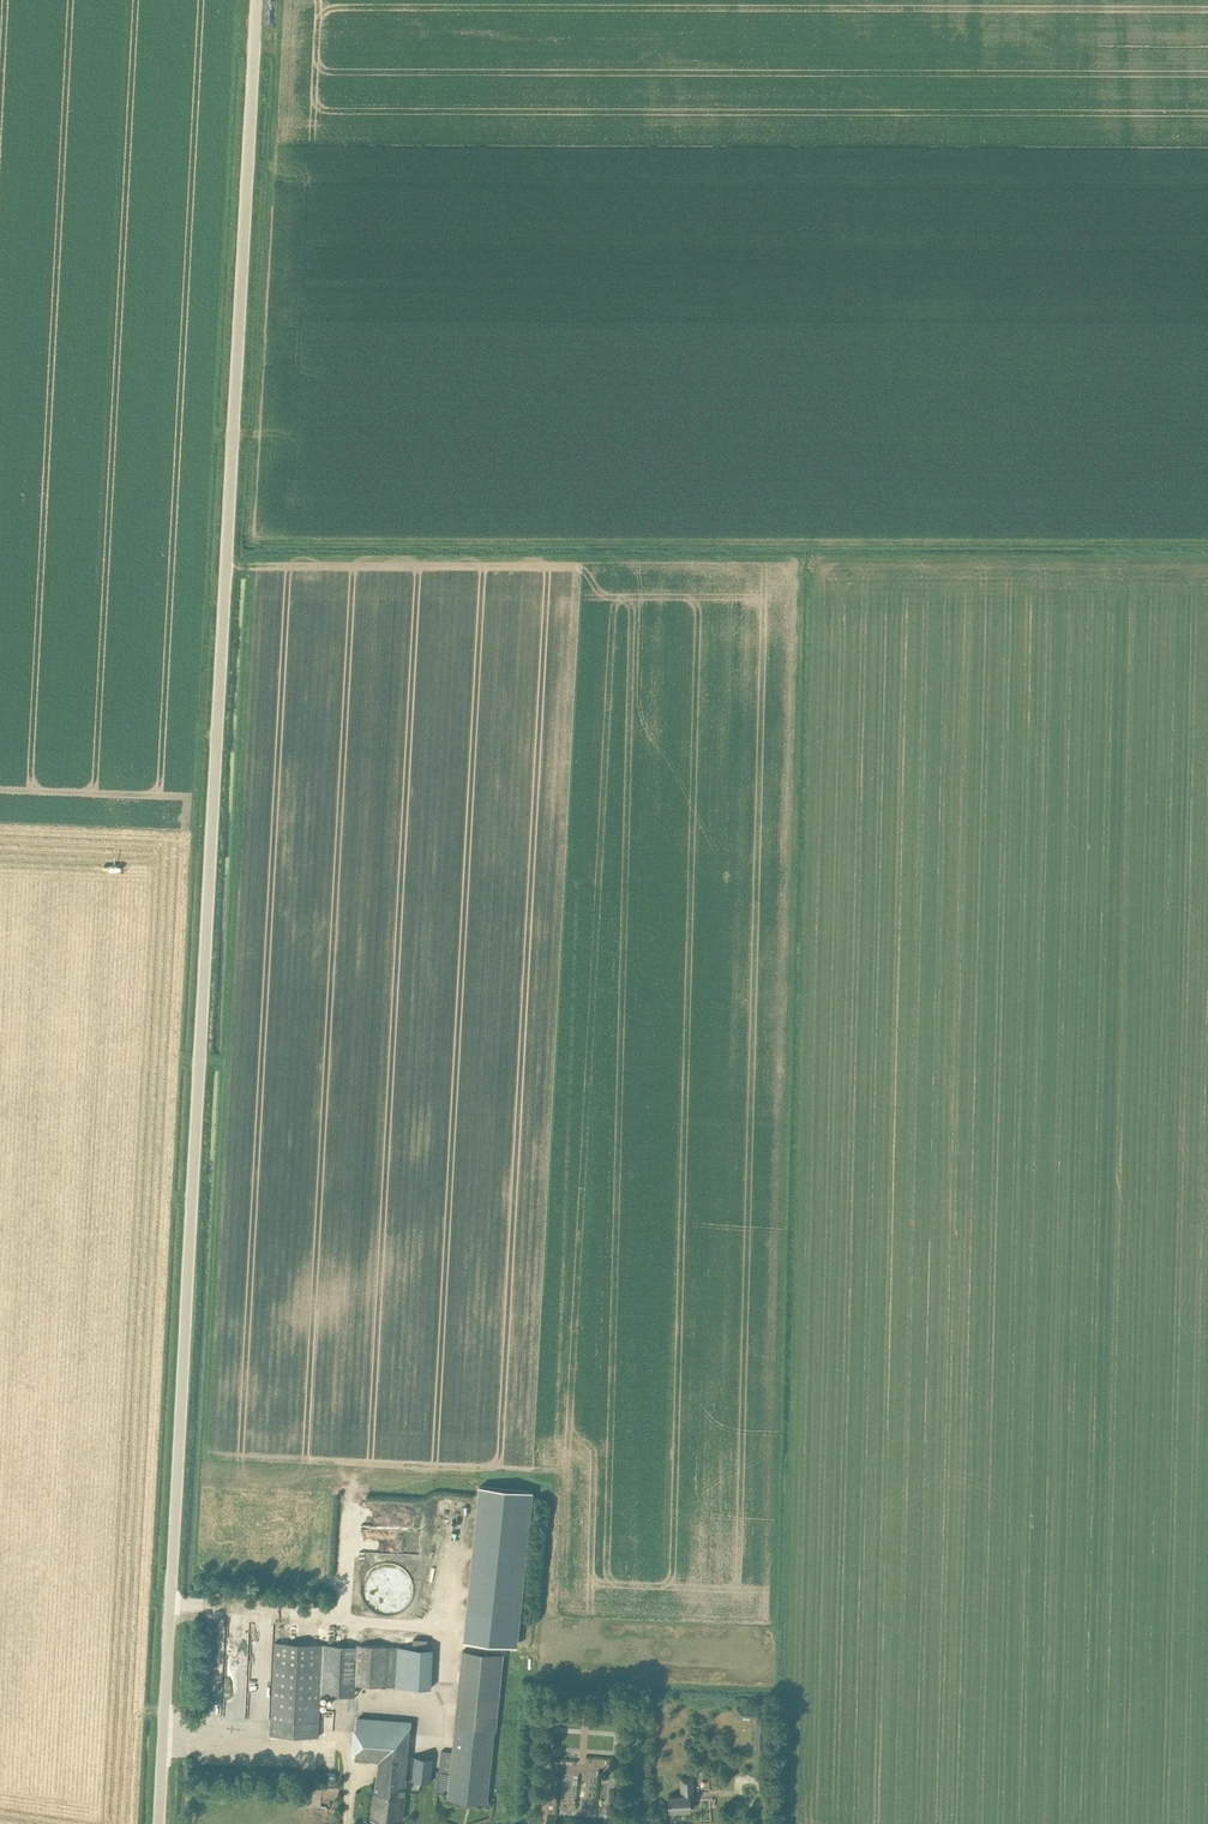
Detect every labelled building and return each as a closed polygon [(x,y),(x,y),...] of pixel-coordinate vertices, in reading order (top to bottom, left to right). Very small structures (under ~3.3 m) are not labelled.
[(479,1486),(465,1635),(516,1640),(519,1614),(524,1564),(526,1564),(533,1491),(479,1486)] [(227,1624),(225,1720),(268,1720),(269,1686),(246,1686),(247,1624),(227,1624)] [(440,1758),(438,1772),(451,1773),(449,1785),(449,1792),(448,1797),(487,1801),(488,1789),(494,1729),(496,1729),(499,1698),(504,1653),(478,1651),(478,1643),(464,1642),(463,1649),(458,1694),(455,1725),(453,1751),(441,1749),(440,1758)] [(270,1734),(318,1736),(320,1694),(355,1696),(356,1684),(395,1685),(431,1687),(434,1649),(397,1647),(358,1645),(357,1647),(275,1643),(270,1734)] [(355,1759),(380,1760),(371,1818),(401,1821),(402,1810),(403,1800),(410,1723),(356,1718),(355,1759)] [(414,1757),(412,1781),(431,1783),(433,1759),(414,1757)] [(669,1796),(669,1799),(670,1811),(691,1810),(690,1795),(694,1795),(693,1777),(681,1777),(682,1795),(669,1796)]
